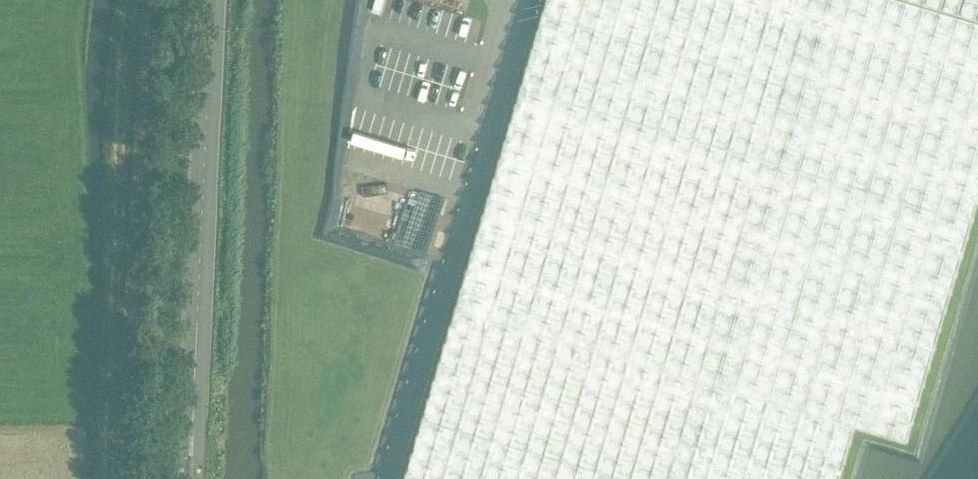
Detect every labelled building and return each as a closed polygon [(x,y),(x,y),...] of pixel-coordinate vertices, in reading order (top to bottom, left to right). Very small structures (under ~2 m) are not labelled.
[(457,305),(424,416),(405,478),(838,478),(854,424),(907,439),(977,200),(977,0),(547,0),(457,305)]
